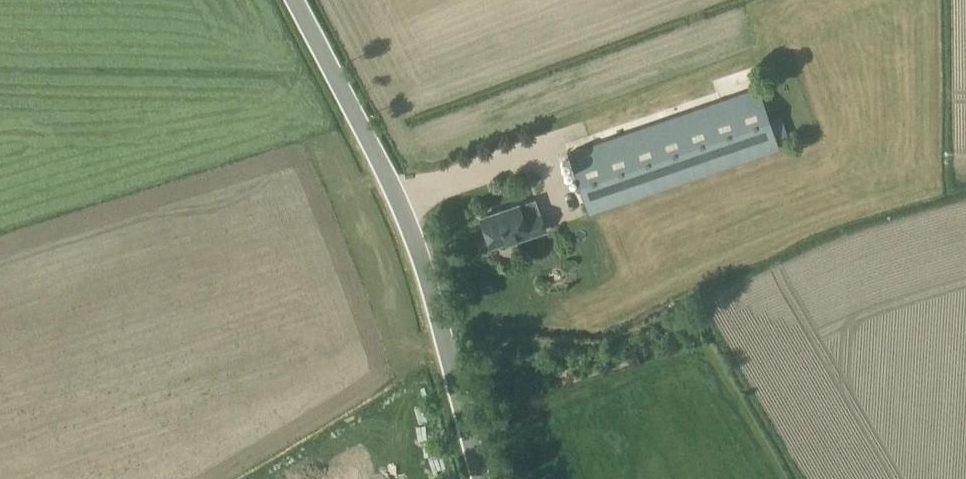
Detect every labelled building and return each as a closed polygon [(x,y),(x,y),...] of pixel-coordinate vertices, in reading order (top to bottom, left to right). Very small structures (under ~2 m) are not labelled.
[(760,86),(567,153),(588,214),(779,148),(760,86)] [(518,204),(480,217),(490,246),(514,237),(515,240),(545,230),(539,213),(523,219),(518,204)]
